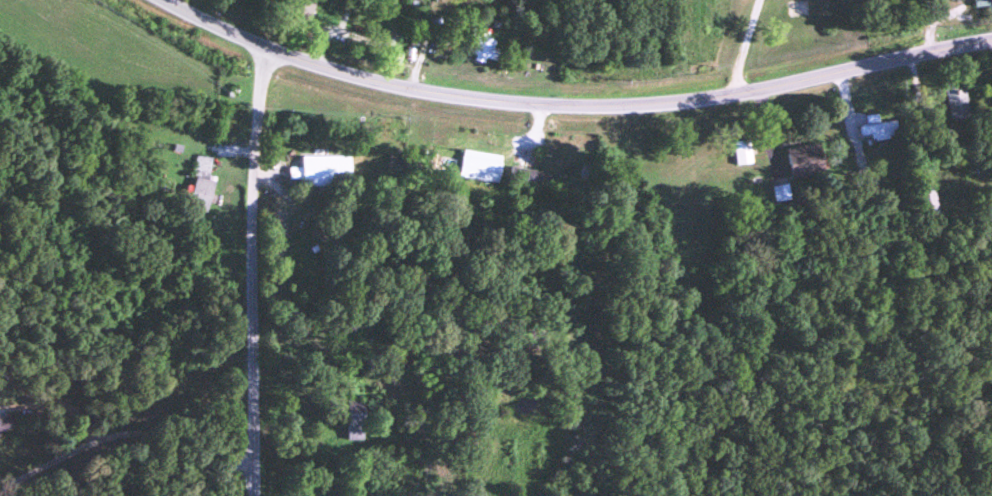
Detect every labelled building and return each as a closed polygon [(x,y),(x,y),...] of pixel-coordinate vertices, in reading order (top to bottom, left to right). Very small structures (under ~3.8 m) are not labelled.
[(871,124),(857,127),(861,144),(895,137),(891,120),(871,124)] [(747,140),(731,142),(735,166),(750,164),(747,140)] [(584,164),(586,146),(560,142),(555,177),(588,182),(591,165),(584,164)] [(785,148),(789,178),(824,173),(820,144),(785,148)] [(207,214),(213,181),(207,180),(210,159),(195,156),(186,210),(207,214)] [(301,158),(301,186),(349,186),(349,158),(301,158)] [(507,185),(539,192),(543,173),(511,166),(507,185)] [(786,201),(784,186),(771,187),(772,203),(786,201)] [(913,189),(915,218),(933,216),(931,188),(913,189)] [(363,408),(346,408),(346,441),(363,441),(363,408)] [(10,429),(3,412),(0,414),(0,433),(10,429)]
